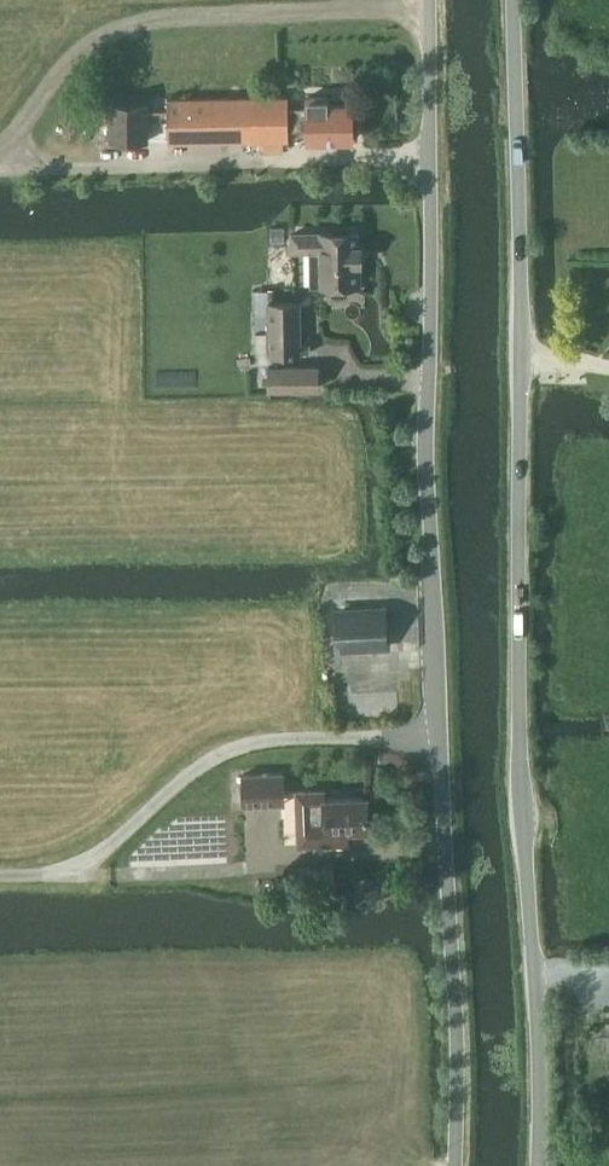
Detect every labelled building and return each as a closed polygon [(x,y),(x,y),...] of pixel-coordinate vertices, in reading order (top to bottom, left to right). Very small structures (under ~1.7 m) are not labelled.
[(353,104),(329,104),(329,95),(308,96),(308,107),(289,108),(289,95),(168,98),(169,142),(290,140),(290,128),(309,127),(309,140),(353,139),(353,104)] [(149,140),(150,101),(108,100),(107,139),(149,140)] [(349,287),(349,284),(358,284),(358,280),(360,278),(360,267),(357,266),(358,262),(362,262),(362,245),(357,245),(357,231),(322,231),(322,232),(293,233),(293,249),(314,249),(315,284),(332,284),(332,287),(335,292),(346,292),(349,287)] [(270,330),(257,330),(258,350),(270,350),(270,352),(270,353),(301,353),(311,353),(311,343),(301,343),(301,301),(269,301),(270,330)] [(285,370),(270,370),(270,388),(319,388),(319,367),(285,367),(285,370)] [(339,646),(356,645),(387,643),(385,610),(337,612),(339,646)] [(284,772),(244,774),(245,804),(275,803),(284,803),(285,803),(285,802),(285,797),(284,772)] [(370,829),(369,795),(325,797),(325,789),(304,790),(304,808),(305,818),(306,823),(307,827),(310,831),(314,834),(318,836),(322,838),(326,838),(326,844),(349,843),(349,830),(370,829)]
